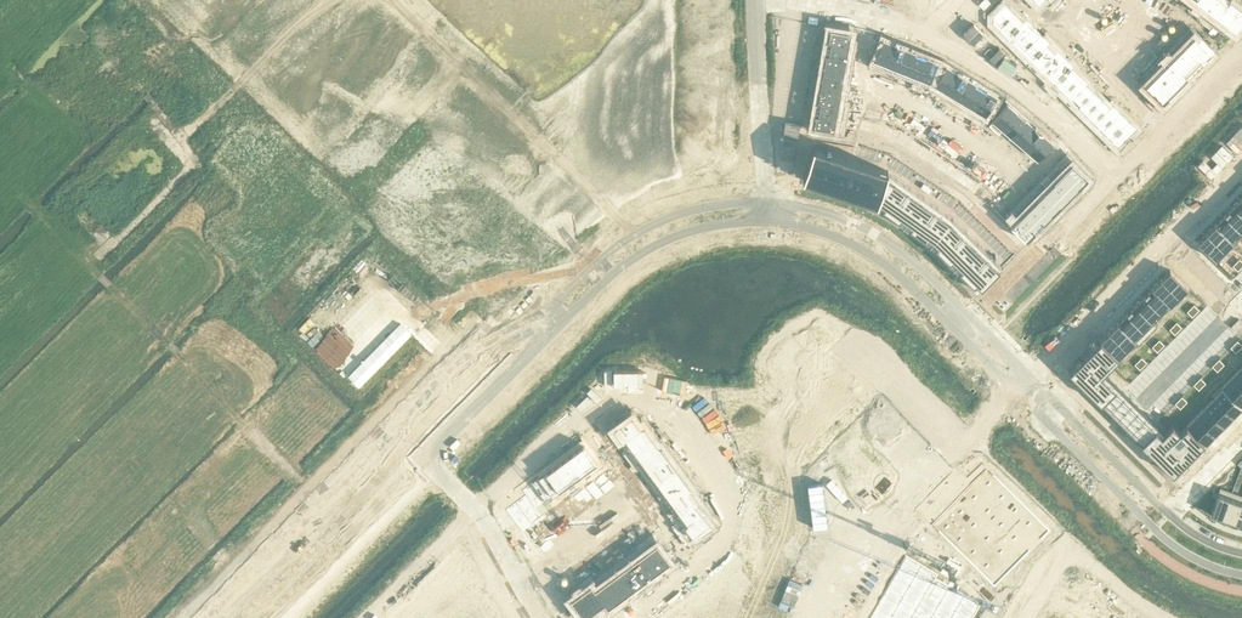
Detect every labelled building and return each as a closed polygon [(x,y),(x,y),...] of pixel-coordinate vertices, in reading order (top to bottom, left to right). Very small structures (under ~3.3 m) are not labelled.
[(979,4),(984,9),(991,2),(988,0),(983,0),(979,4)] [(1028,0),(1023,6),(1026,9),(1032,4),(1028,0)] [(1196,7),(1205,14),(1215,0),(1202,0),(1196,7)] [(1205,14),(1214,20),(1229,0),(1215,0),(1205,14)] [(1214,20),(1223,28),(1225,26),(1224,25),(1239,6),(1231,0),(1229,0),(1214,20)] [(1059,2),(1056,5),(1061,11),(1064,7),(1059,2)] [(1179,3),(1175,9),(1179,12),(1183,6),(1179,3)] [(993,16),(992,16),(992,22),(993,22),(993,23),(999,30),(1015,14),(1005,4),(993,16)] [(1056,5),(1052,9),(1057,14),(1061,11),(1056,5)] [(1183,6),(1179,12),(1183,15),(1187,9),(1183,6)] [(1224,25),(1225,26),(1234,33),(1241,23),(1241,8),(1239,6),(1224,25)] [(1040,12),(1035,18),(1039,21),(1044,16),(1040,12)] [(1015,14),(999,30),(1007,37),(1023,21),(1022,21),(1015,14)] [(1044,16),(1039,21),(1042,25),(1047,19),(1044,16)] [(1197,16),(1192,22),(1196,25),(1201,19),(1197,16)] [(1023,21),(1007,37),(1015,45),(1033,26),(1025,18),(1022,21),(1023,21)] [(1201,19),(1196,25),(1200,28),(1205,22),(1201,19)] [(1033,26),(1015,45),(1022,53),(1041,34),(1033,26)] [(1175,27),(1172,30),(1177,36),(1180,32),(1175,27)] [(829,28),(827,41),(852,45),(852,44),(849,44),(851,32),(829,28)] [(1056,28),(1051,33),(1055,37),(1060,32),(1056,28)] [(1172,30),(1168,34),(1173,39),(1177,36),(1172,30)] [(1060,32),(1055,37),(1058,40),(1063,35),(1060,32)] [(1191,32),(1182,41),(1185,44),(1186,44),(1203,62),(1212,53),(1191,32)] [(1213,33),(1208,39),(1212,42),(1216,36),(1213,33)] [(1041,34),(1022,53),(1031,61),(1046,45),(1047,45),(1050,42),(1041,34)] [(1216,36),(1212,42),(1216,45),(1220,39),(1216,36)] [(883,40),(874,63),(886,68),(887,65),(886,65),(894,44),(883,40)] [(827,41),(825,53),(850,57),(852,45),(827,41)] [(1160,42),(1156,46),(1162,51),(1165,48),(1160,42)] [(894,44),(886,65),(887,65),(897,69),(905,49),(894,44)] [(1072,44),(1067,49),(1071,53),(1076,48),(1072,44)] [(1185,44),(1178,52),(1196,69),(1203,62),(1186,44),(1185,44)] [(1046,45),(1031,61),(1039,69),(1055,53),(1054,53),(1047,45),(1046,45)] [(1156,46),(1153,49),(1158,55),(1162,51),(1156,46)] [(1076,48),(1071,53),(1074,56),(1079,51),(1076,48)] [(905,49),(897,69),(907,73),(908,74),(916,53),(905,49)] [(1055,53),(1039,69),(1047,77),(1066,58),(1057,50),(1054,53),(1055,53)] [(1171,59),(1170,60),(1188,77),(1196,69),(1178,52),(1171,59)] [(825,53),(823,65),(848,69),(850,57),(825,53)] [(907,73),(905,79),(916,83),(927,57),(916,53),(908,74),(907,73)] [(1167,56),(1159,65),(1180,86),(1188,77),(1170,60),(1171,59),(1167,56)] [(927,57),(916,83),(928,88),(938,62),(927,57)] [(1066,58),(1047,77),(1055,84),(1072,67),(1072,68),(1074,66),(1066,58)] [(1143,59),(1140,62),(1145,68),(1149,64),(1143,59)] [(1088,60),(1083,65),(1087,69),(1092,63),(1088,60)] [(1140,62),(1136,66),(1142,71),(1145,68),(1140,62)] [(1092,63),(1087,69),(1090,72),(1095,67),(1092,63)] [(823,65),(821,77),(846,82),(848,69),(823,65)] [(1159,65),(1150,73),(1153,77),(1154,76),(1172,94),(1180,86),(1159,65)] [(946,66),(935,85),(945,91),(957,72),(946,66)] [(1072,67),(1055,84),(1063,93),(1080,75),(1072,68),(1072,67)] [(945,91),(942,96),(953,102),(954,100),(967,78),(957,72),(945,91)] [(1080,75),(1063,93),(1071,100),(1086,85),(1087,85),(1088,83),(1080,75)] [(1104,75),(1099,81),(1102,84),(1107,79),(1104,75)] [(1153,77),(1145,85),(1163,103),(1172,94),(1154,76),(1153,77)] [(821,77),(819,89),(844,94),(846,82),(821,77)] [(967,78),(954,100),(963,105),(964,106),(977,84),(967,78)] [(1107,79),(1102,84),(1106,88),(1111,82),(1107,79)] [(963,105),(962,108),(972,114),(987,90),(977,84),(964,106),(963,105)] [(1086,85),(1071,100),(1078,108),(1094,92),(1087,85),(1086,85)] [(819,89),(817,102),(844,106),(842,105),(844,94),(819,89)] [(987,90),(972,114),(983,121),(997,96),(987,90)] [(1119,91),(1114,96),(1118,99),(1123,94),(1119,91)] [(1094,92),(1078,108),(1086,116),(1102,100),(1094,92)] [(1123,94),(1118,99),(1121,103),(1126,98),(1123,94)] [(1102,100),(1086,116),(1094,123),(1110,108),(1109,107),(1102,100)] [(817,102),(815,114),(842,119),(844,106),(817,102)] [(1007,103),(989,125),(999,133),(1003,129),(1002,128),(1017,112),(1007,103)] [(1110,108),(1094,123),(1102,131),(1120,112),(1112,104),(1109,107),(1110,108)] [(943,107),(939,114),(944,116),(947,110),(943,107)] [(1135,107),(1130,112),(1134,115),(1139,110),(1135,107)] [(947,110),(944,116),(948,119),(952,113),(947,110)] [(1139,110),(1134,115),(1137,119),(1142,114),(1139,110)] [(1017,112),(1002,128),(1003,129),(1010,136),(1011,136),(1026,119),(1017,112)] [(1120,112),(1102,131),(1110,139),(1129,120),(1120,112)] [(815,114),(812,127),(840,131),(842,119),(815,114)] [(963,119),(959,126),(963,128),(967,122),(963,119)] [(1010,136),(1009,138),(1018,146),(1034,127),(1026,119),(1011,136),(1010,136)] [(1129,120),(1110,139),(1118,147),(1137,128),(1129,120)] [(967,122),(963,128),(968,131),(972,124),(967,122)] [(1034,127),(1018,146),(1027,154),(1029,152),(1029,151),(1043,134),(1034,127)] [(1043,134),(1029,151),(1029,152),(1038,159),(1052,142),(1043,134)] [(988,137),(984,142),(987,145),(992,140),(988,137)] [(992,140),(987,145),(991,149),(996,143),(992,140)] [(813,146),(803,178),(860,197),(868,199),(869,198),(877,201),(883,205),(882,207),(899,220),(901,217),(906,221),(911,224),(909,227),(926,239),(928,236),(933,240),(937,244),(935,246),(950,261),(952,258),(961,267),(961,268),(959,270),(973,284),(976,282),(981,287),(999,269),(950,220),(886,174),(814,151),(815,146),(813,146)] [(1006,152),(1001,157),(1005,161),(1010,155),(1006,152)] [(1050,152),(1047,156),(1052,161),(1056,157),(1050,152)] [(1010,155),(1005,161),(1009,164),(1014,158),(1010,155)] [(1047,156),(1043,159),(1049,164),(1052,161),(1047,156)] [(1068,158),(1059,168),(1079,187),(1088,178),(1068,158)] [(1024,167),(1019,173),(1023,176),(1028,170),(1024,167)] [(1035,168),(1029,173),(1035,178),(1040,173),(1035,168)] [(1059,168),(1050,176),(1070,196),(1079,187),(1059,168)] [(1029,173),(1026,177),(1031,182),(1034,178),(1035,178),(1029,173)] [(1050,176),(1041,185),(1061,205),(1070,196),(1050,176)] [(1041,185),(1033,194),(1053,214),(1061,205),(1041,185)] [(1015,187),(1012,191),(1017,196),(1021,192),(1015,187)] [(1012,191),(1008,194),(1014,199),(1017,196),(1012,191)] [(1033,194),(1024,203),(1028,207),(1044,222),(1053,214),(1033,194)] [(1233,206),(1241,215),(1241,198),(1241,197),(1233,206)] [(997,205),(994,209),(999,214),(1002,211),(997,205)] [(1224,215),(1241,232),(1241,215),(1233,206),(1224,215)] [(1020,215),(1019,216),(1035,231),(1044,222),(1028,207),(1020,215)] [(1016,211),(1006,221),(1026,241),(1035,231),(1019,216),(1020,215),(1016,211)] [(1215,224),(1235,243),(1241,236),(1241,232),(1224,215),(1215,224)] [(1215,224),(1206,232),(1226,252),(1235,243),(1215,224)] [(1206,232),(1197,242),(1217,261),(1226,252),(1206,232)] [(1236,262),(1232,265),(1238,270),(1241,267),(1236,262)] [(1170,269),(1161,278),(1178,296),(1180,298),(1190,289),(1170,269)] [(1161,278),(1152,287),(1170,305),(1178,296),(1161,278)] [(1152,287),(1143,296),(1161,314),(1170,305),(1152,287)] [(1143,296),(1135,305),(1152,322),(1153,322),(1161,314),(1143,296)] [(1194,304),(1190,308),(1195,313),(1199,309),(1194,304)] [(1135,305),(1126,314),(1148,335),(1157,326),(1153,322),(1152,322),(1135,305)] [(1190,308),(1187,311),(1192,316),(1195,313),(1190,308)] [(1126,314),(1117,322),(1135,340),(1134,340),(1139,344),(1148,335),(1126,314)] [(1231,325),(1236,331),(1241,325),(1241,322),(1238,319),(1231,325)] [(1117,322),(1109,331),(1126,349),(1134,340),(1135,340),(1117,322)] [(1176,322),(1173,325),(1178,330),(1181,327),(1176,322)] [(1173,325),(1169,329),(1175,334),(1178,330),(1173,325)] [(1109,331),(1100,340),(1117,358),(1126,349),(1109,331)] [(1159,339),(1155,343),(1160,348),(1164,345),(1159,339)] [(1100,340),(1069,371),(1173,474),(1203,443),(1185,426),(1180,431),(1172,423),(1161,434),(1101,374),(1117,358),(1100,340)] [(1234,344),(1239,349),(1241,346),(1241,345),(1237,340),(1234,344)] [(1155,343),(1152,346),(1157,351),(1160,348),(1155,343)] [(1234,344),(1230,347),(1235,352),(1239,349),(1234,344)] [(1141,357),(1138,361),(1143,366),(1146,362),(1141,357)] [(1221,357),(1215,362),(1219,366),(1224,361),(1221,357)] [(1138,361),(1135,364),(1140,369),(1143,366),(1138,361)] [(1215,362),(1210,367),(1214,371),(1219,366),(1215,362)] [(1230,377),(1241,389),(1241,370),(1239,368),(1230,377)] [(1221,386),(1240,405),(1241,403),(1241,389),(1230,377),(1221,386)] [(1200,378),(1197,381),(1202,386),(1205,383),(1200,378)] [(1197,381),(1194,384),(1199,389),(1202,386),(1197,381)] [(1211,396),(1213,398),(1213,397),(1233,416),(1241,407),(1241,406),(1240,405),(1221,386),(1211,396)] [(1182,396),(1178,400),(1183,405),(1187,401),(1182,396)] [(1213,398),(1204,407),(1223,426),(1224,424),(1226,426),(1230,422),(1228,421),(1233,416),(1213,397),(1213,398)] [(1178,400),(1175,403),(1180,408),(1183,405),(1178,400)] [(1204,407),(1195,416),(1214,435),(1223,426),(1204,407)] [(619,424),(614,428),(623,441),(625,439),(642,427),(641,426),(633,414),(627,419),(625,416),(618,422),(619,424)] [(1195,416),(1186,425),(1205,444),(1206,443),(1208,445),(1212,441),(1210,439),(1214,435),(1195,416)] [(642,427),(625,439),(632,449),(633,449),(652,435),(644,424),(641,426),(642,427)] [(632,449),(628,452),(637,463),(639,462),(639,461),(660,446),(660,445),(652,435),(633,449),(632,449)] [(584,443),(574,450),(589,472),(591,475),(591,474),(601,467),(587,448),(584,443)] [(660,446),(639,461),(639,462),(647,472),(649,470),(670,455),(662,444),(660,445),(660,446)] [(599,449),(595,452),(599,458),(603,455),(599,449)] [(574,450),(567,456),(582,477),(589,472),(574,450)] [(670,455),(649,470),(656,480),(657,481),(677,465),(670,455)] [(567,456),(560,461),(575,482),(582,477),(567,456)] [(607,459),(603,462),(607,468),(611,465),(607,459)] [(560,461),(552,466),(568,487),(575,482),(560,461)] [(611,465),(607,468),(612,474),(616,471),(611,465)] [(656,480),(654,482),(662,493),(665,491),(664,491),(685,476),(677,465),(657,481),(656,480)] [(552,466),(545,471),(561,493),(568,487),(552,466)] [(545,471),(538,476),(554,498),(561,493),(545,471)] [(955,478),(914,519),(988,593),(998,583),(1004,577),(1045,536),(981,471),(965,487),(955,478)] [(538,476),(531,482),(545,501),(547,503),(554,498),(538,476)] [(628,476),(624,479),(629,485),(633,482),(628,476)] [(685,476),(664,491),(665,491),(672,502),(691,488),(692,488),(693,487),(685,476)] [(602,481),(598,484),(602,490),(606,487),(602,481)] [(531,482),(521,489),(524,494),(525,494),(535,508),(536,508),(545,501),(531,482)] [(633,482),(629,485),(633,491),(637,488),(633,482)] [(598,484),(594,487),(598,493),(602,490),(598,484)] [(691,488),(672,502),(680,512),(699,498),(692,488),(691,488)] [(1220,488),(1211,514),(1223,518),(1232,492),(1220,488)] [(588,491),(584,494),(588,500),(592,497),(588,491)] [(1223,518),(1234,522),(1241,498),(1241,495),(1232,492),(1223,518)] [(524,494),(515,501),(531,522),(541,515),(536,508),(535,508),(525,494),(524,494)] [(584,494),(580,497),(584,503),(588,500),(584,494)] [(644,497),(640,500),(644,506),(648,503),(644,497)] [(680,512),(675,515),(683,526),(704,511),(707,509),(699,498),(680,512)] [(1234,522),(1241,525),(1241,498),(1234,522)] [(515,501),(504,509),(522,532),(533,524),(531,522),(515,501)] [(574,502),(570,504),(574,510),(578,507),(574,502)] [(648,503),(644,506),(649,512),(652,509),(648,503)] [(570,504),(566,507),(570,513),(574,510),(570,504)] [(683,526),(680,528),(689,541),(700,533),(701,535),(709,530),(707,528),(713,523),(704,511),(683,526)] [(560,512),(556,515),(560,521),(564,518),(560,512)] [(556,515),(552,518),(556,524),(560,521),(556,515)] [(653,523),(649,526),(654,532),(658,529),(653,523)] [(636,527),(632,530),(636,536),(640,533),(636,527)] [(658,529),(654,532),(658,537),(662,535),(658,529)] [(545,530),(539,534),(542,538),(548,534),(545,530)] [(632,530),(628,533),(632,539),(636,536),(632,530)] [(539,534),(534,539),(536,543),(542,538),(539,534)] [(622,537),(618,540),(622,546),(626,543),(622,537)] [(654,537),(643,545),(644,548),(645,547),(661,569),(671,561),(668,556),(654,537)] [(666,539),(662,542),(666,548),(670,545),(666,539)] [(618,540),(614,543),(618,549),(622,546),(618,540)] [(608,547),(604,550),(608,556),(612,553),(608,547)] [(644,548),(638,553),(654,574),(661,569),(645,547),(644,548)] [(604,550),(600,553),(604,559),(608,556),(604,550)] [(638,553),(631,558),(647,579),(654,574),(638,553)] [(872,617),(977,617),(983,608),(938,580),(940,576),(909,557),(872,617)] [(594,558),(590,561),(594,567),(598,564),(594,558)] [(631,558),(624,563),(640,584),(647,579),(631,558)] [(433,569),(431,571),(431,572),(432,571),(450,588),(460,578),(464,582),(470,575),(459,565),(453,571),(441,560),(439,562),(437,560),(431,567),(433,569)] [(590,561),(586,564),(590,570),(594,567),(590,561)] [(624,563),(617,568),(633,590),(640,584),(624,563)] [(573,568),(568,572),(570,576),(576,572),(573,568)] [(617,568),(610,573),(625,595),(633,590),(617,568)] [(431,572),(422,583),(433,593),(428,598),(439,609),(445,603),(441,599),(450,588),(432,571),(431,572)] [(568,572),(562,577),(565,581),(570,576),(568,572)] [(610,573),(602,579),(604,581),(618,600),(625,595),(610,573)] [(590,581),(579,589),(581,591),(595,610),(604,603),(605,603),(594,588),(595,588),(590,581)] [(595,588),(594,588),(605,603),(604,603),(608,608),(618,600),(604,581),(595,588)] [(577,587),(567,594),(574,603),(585,617),(595,610),(581,591),(579,589),(577,587)] [(400,604),(401,605),(401,604),(416,617),(423,617),(430,611),(434,615),(439,609),(428,598),(423,604),(411,593),(401,604),(400,604)] [(1074,616),(1078,617),(1083,617),(1098,617),(1108,603),(1107,602),(1096,595),(1089,606),(1083,602),(1074,616)] [(1098,617),(1115,617),(1121,610),(1108,601),(1107,602),(1108,603),(1098,617)] [(391,615),(394,617),(416,617),(401,604),(401,605),(391,615)] [(468,617),(494,617),(487,606),(468,617)]
